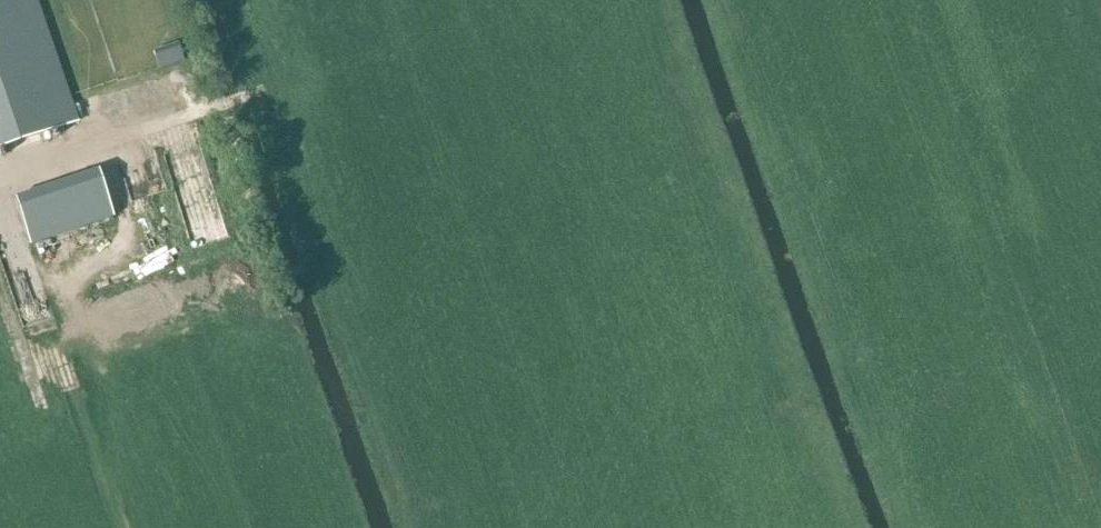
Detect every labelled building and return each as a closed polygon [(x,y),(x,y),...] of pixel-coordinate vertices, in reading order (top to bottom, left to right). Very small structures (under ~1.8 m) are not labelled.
[(77,122),(35,0),(0,0),(0,148),(77,122)] [(31,244),(113,216),(97,170),(15,198),(31,244)]
